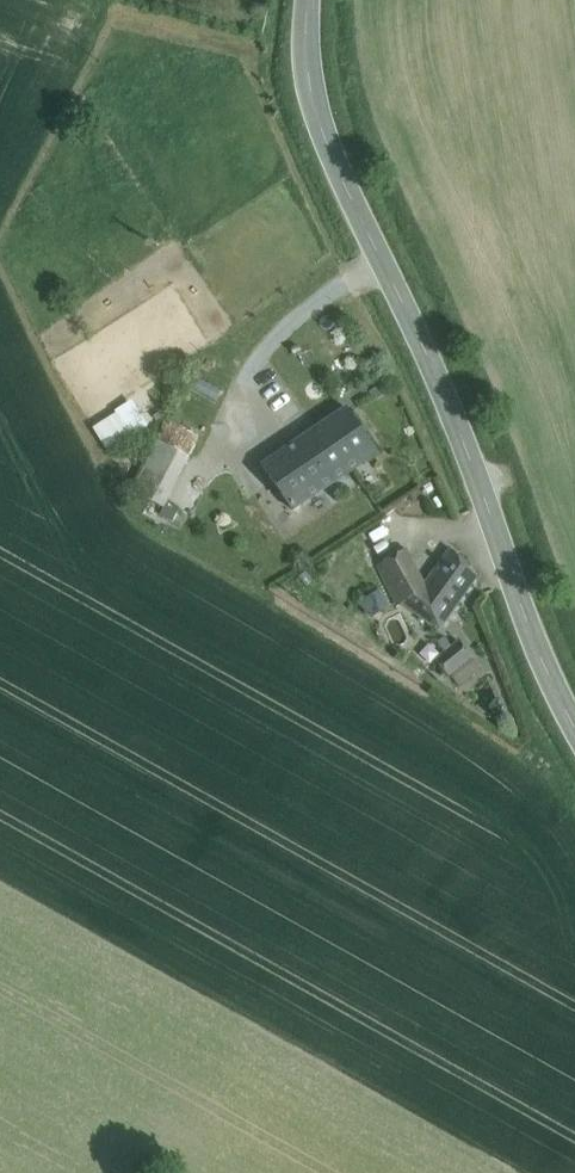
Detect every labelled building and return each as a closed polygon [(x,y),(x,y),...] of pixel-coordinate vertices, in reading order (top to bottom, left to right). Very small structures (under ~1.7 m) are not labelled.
[(224,388),(194,373),(170,420),(200,435),(224,388)] [(378,453),(347,408),(310,433),(341,478),(378,453)] [(111,450),(134,434),(118,411),(95,426),(111,450)] [(200,435),(170,420),(160,441),(172,447),(190,456),(200,435)] [(310,433),(263,465),(293,509),(341,478),(310,433)] [(160,441),(153,454),(164,459),(172,447),(160,441)] [(178,471),(151,458),(134,491),(161,504),(178,471)] [(426,585),(407,549),(378,565),(398,606),(406,601),(426,585)] [(452,549),(426,585),(406,601),(416,611),(439,630),(477,575),(452,549)] [(363,597),(371,616),(392,607),(384,589),(363,597)] [(461,641),(438,660),(448,674),(471,655),(461,641)] [(471,655),(448,674),(458,686),(481,668),(471,655)]
